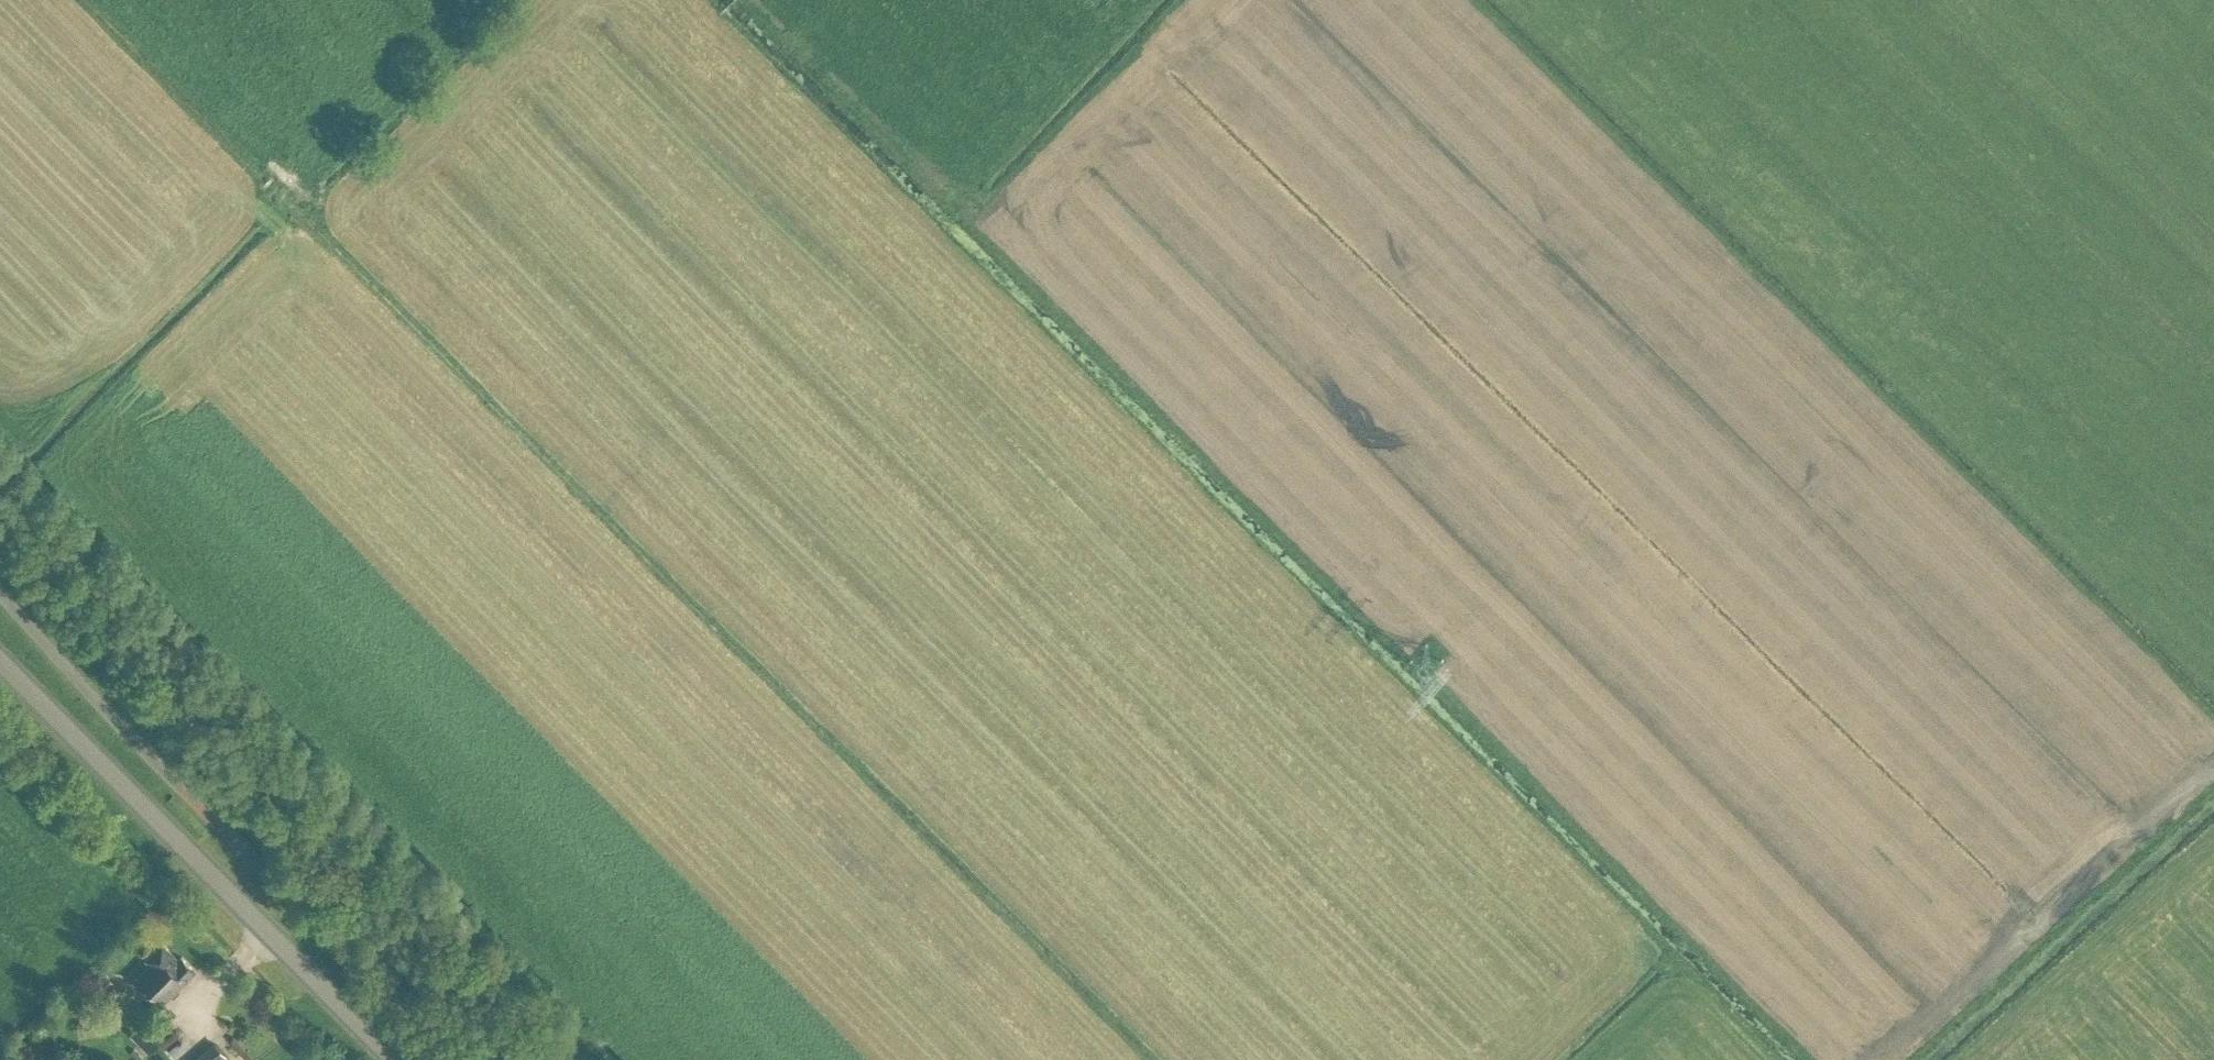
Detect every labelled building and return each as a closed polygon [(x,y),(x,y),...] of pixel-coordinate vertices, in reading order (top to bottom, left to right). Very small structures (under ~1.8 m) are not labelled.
[(163,943),(147,958),(152,962),(134,980),(159,1005),(195,969),(182,956),(179,959),(163,943)] [(150,1049),(165,1034),(146,1015),(131,1029),(150,1049)] [(280,1025),(274,1029),(280,1038),(286,1034),(280,1025)] [(226,1054),(218,1044),(198,1059),(219,1059),(226,1054)]
